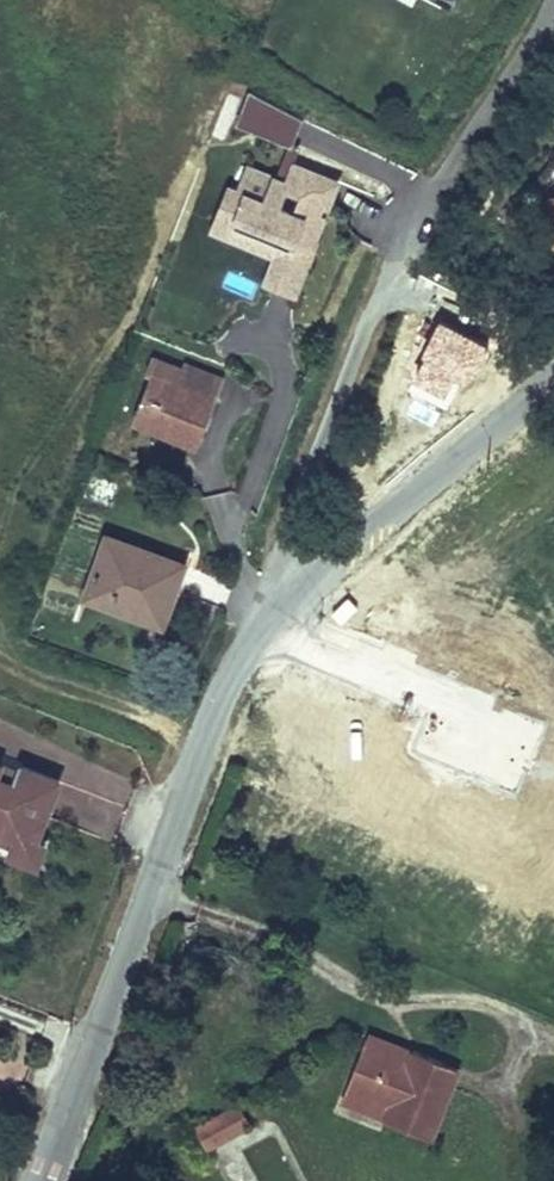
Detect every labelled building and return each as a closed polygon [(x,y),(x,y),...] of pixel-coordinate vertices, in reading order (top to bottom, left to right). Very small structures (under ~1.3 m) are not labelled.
[(237,124),(294,145),(304,118),(249,90),(237,124)] [(230,181),(212,233),(275,255),(265,282),(302,295),(343,178),(294,161),(289,175),(250,162),(241,185),(230,181)] [(183,366),(155,355),(148,372),(154,375),(136,420),(197,444),(225,376),(186,360),(183,366)] [(192,561),(105,530),(81,597),(168,628),(192,561)] [(3,759),(0,767),(0,770),(18,777),(22,766),(3,759)] [(39,834),(62,774),(25,760),(22,766),(18,777),(0,770),(0,820),(20,828),(15,841),(12,847),(40,858),(48,838),(39,834)] [(15,841),(20,828),(0,820),(0,835),(15,841)] [(415,1048),(371,1030),(366,1043),(410,1060),(415,1048)] [(462,1067),(415,1048),(410,1060),(366,1043),(349,1085),(395,1103),(390,1117),(434,1134),(462,1067)] [(395,1103),(349,1085),(344,1098),(390,1117),(395,1103)] [(240,1105),(200,1125),(210,1145),(251,1125),(240,1105)]
